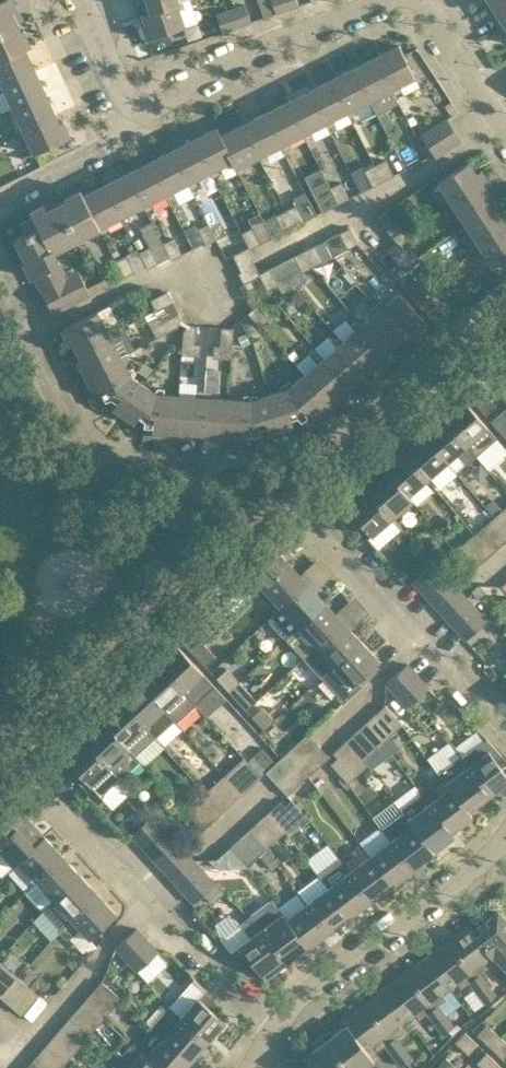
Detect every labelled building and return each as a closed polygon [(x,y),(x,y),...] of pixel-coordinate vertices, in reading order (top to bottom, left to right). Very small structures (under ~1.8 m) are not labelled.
[(17,19),(12,9),(18,7),(15,0),(0,0),(0,27),(17,19)] [(143,14),(182,0),(134,0),(139,15),(143,14)] [(143,14),(146,21),(142,22),(147,38),(185,25),(180,9),(186,7),(183,0),(182,0),(143,14)] [(285,0),(272,0),(276,13),(288,9),(285,0)] [(288,9),(299,5),(297,0),(285,0),(288,9)] [(499,27),(505,22),(505,0),(494,0),(490,2),(497,14),(493,17),(499,27)] [(234,8),(240,25),(252,21),(246,4),(234,8)] [(216,14),(222,31),(234,27),(228,10),(216,14)] [(25,47),(31,44),(24,28),(22,29),(17,19),(0,27),(0,58),(25,47)] [(399,44),(377,55),(393,88),(396,93),(402,90),(399,85),(416,77),(399,44)] [(2,84),(3,85),(36,69),(25,47),(0,58),(0,78),(2,84)] [(377,55),(354,67),(371,99),(374,105),(380,101),(377,96),(393,88),(377,55)] [(354,67),(332,78),(349,111),(351,116),(358,113),(355,108),(371,99),(354,67)] [(0,85),(0,93),(6,91),(13,106),(13,107),(46,92),(36,69),(3,85),(2,84),(0,85)] [(332,78),(310,89),(327,122),(329,127),(336,124),(333,119),(349,111),(332,78)] [(310,89),(288,101),(304,133),(307,139),(313,136),(310,130),(327,122),(310,89)] [(13,106),(7,109),(8,110),(11,116),(16,113),(23,129),(24,129),(56,114),(46,92),(13,107),(13,106)] [(459,110),(452,99),(444,103),(452,115),(459,110)] [(288,101),(266,112),(282,145),(281,145),(284,151),(285,150),(291,147),(288,142),(303,134),(304,133),(288,101)] [(266,112),(243,123),(260,156),(263,161),(269,158),(266,153),(282,145),(266,112)] [(23,129),(18,131),(18,132),(21,139),(27,136),(34,152),(60,140),(71,135),(64,120),(60,122),(56,114),(24,129),(23,129)] [(413,115),(408,118),(411,125),(417,122),(413,115)] [(448,118),(447,117),(421,134),(429,145),(455,128),(448,118)] [(243,123),(221,134),(241,173),(247,169),(244,164),(260,156),(243,123)] [(217,127),(195,138),(212,170),(214,176),(222,172),(219,167),(233,160),(234,159),(221,134),(217,127)] [(462,140),(455,128),(429,145),(435,154),(436,156),(462,140)] [(195,138),(173,150),(189,182),(192,187),(199,184),(196,178),(212,170),(195,138)] [(173,150),(150,161),(166,193),(167,193),(170,199),(177,195),(174,189),(189,182),(173,150)] [(386,159),(376,164),(384,180),(394,175),(386,159)] [(150,161),(127,173),(144,205),(144,204),(147,210),(155,206),(152,200),(166,193),(150,161)] [(442,199),(446,206),(488,179),(481,169),(476,173),(469,161),(438,181),(448,196),(442,199)] [(384,180),(376,164),(364,170),(372,186),(384,180)] [(340,203),(331,187),(321,168),(304,177),(322,211),(340,203)] [(127,173),(105,184),(121,216),(122,216),(125,221),(132,218),(129,212),(144,205),(127,173)] [(456,209),(466,223),(496,203),(489,193),(494,189),(488,179),(446,206),(451,212),(456,209)] [(341,182),(331,187),(340,203),(349,198),(341,182)] [(84,194),(82,195),(98,228),(99,227),(102,233),(103,233),(109,229),(106,224),(108,223),(121,216),(105,184),(84,194)] [(98,228),(79,190),(66,197),(67,200),(48,209),(45,203),(30,210),(33,216),(22,221),(27,232),(16,238),(26,259),(24,260),(32,276),(34,275),(53,313),(91,294),(79,270),(67,276),(55,250),(98,228)] [(308,198),(296,204),(305,220),(317,214),(308,198)] [(474,248),(505,227),(505,213),(503,214),(496,203),(466,223),(475,238),(469,241),(474,248)] [(296,204),(287,209),(295,225),(305,220),(296,204)] [(295,225),(287,209),(275,215),(283,231),(295,225)] [(377,217),(398,242),(400,245),(406,240),(409,237),(386,210),(377,217)] [(259,211),(248,217),(253,226),(261,242),(272,237),(259,211)] [(150,246),(139,251),(147,265),(148,267),(158,262),(170,256),(163,242),(152,221),(140,227),(150,246)] [(198,227),(205,242),(206,244),(217,238),(208,222),(198,227)] [(205,242),(198,227),(196,223),(184,229),(194,247),(205,242)] [(253,226),(242,232),(249,245),(250,245),(251,248),(261,242),(253,226)] [(350,227),(327,238),(335,254),(358,242),(350,227)] [(474,248),(478,254),(483,251),(493,266),(505,257),(505,227),(474,248)] [(140,236),(135,238),(138,245),(143,243),(140,236)] [(163,242),(170,256),(171,258),(182,253),(174,237),(163,242)] [(398,242),(389,250),(390,251),(403,268),(403,269),(419,257),(406,240),(400,245),(398,242)] [(316,244),(301,252),(309,267),(324,260),(316,244)] [(249,245),(233,254),(239,265),(252,258),(255,256),(250,248),(251,248),(250,245),(249,245)] [(138,248),(127,254),(135,271),(147,265),(139,251),(138,248)] [(309,267),(301,252),(295,255),(303,270),(309,267)] [(116,259),(121,271),(124,276),(135,271),(127,254),(116,259)] [(295,255),(270,267),(278,283),(303,270),(295,255)] [(244,283),(260,275),(259,272),(255,263),(239,272),(244,283)] [(259,272),(260,275),(267,289),(278,283),(270,267),(259,272)] [(411,293),(418,302),(432,291),(424,282),(411,293)] [(167,290),(155,296),(150,299),(156,310),(173,301),(167,290)] [(383,298),(376,304),(403,336),(411,330),(414,333),(426,322),(400,291),(387,303),(383,298)] [(432,291),(418,302),(426,312),(440,300),(432,291)] [(173,301),(156,310),(159,316),(162,321),(178,312),(173,301)] [(258,304),(248,312),(260,326),(269,317),(258,304)] [(358,319),(356,321),(383,353),(403,336),(376,304),(371,308),(375,313),(362,324),(358,319)] [(99,311),(62,328),(70,343),(74,341),(78,351),(118,333),(113,323),(117,321),(110,305),(99,311)] [(183,320),(178,312),(162,321),(159,316),(148,321),(157,338),(178,327),(183,320)] [(339,335),(336,338),(363,371),(383,353),(356,321),(352,324),(356,329),(343,340),(339,335)] [(188,324),(184,329),(182,354),(200,355),(201,343),(195,343),(196,324),(188,324)] [(231,327),(222,326),(221,344),(215,344),(214,356),(232,357),(234,334),(231,327)] [(81,358),(78,359),(79,361),(87,378),(124,360),(115,340),(120,337),(118,333),(78,351),(81,358)] [(245,333),(238,336),(242,346),(250,342),(245,333)] [(320,352),(317,354),(344,388),(363,371),(336,338),(333,341),(337,345),(324,356),(320,352)] [(318,362),(300,377),(330,413),(331,412),(327,407),(343,393),(340,390),(344,388),(317,354),(314,357),(318,362)] [(171,434),(173,434),(176,394),(158,392),(131,374),(124,360),(87,378),(82,380),(94,405),(112,397),(127,407),(123,413),(125,414),(129,408),(144,419),(143,438),(171,440),(171,434)] [(474,400),(485,391),(473,377),(465,367),(454,377),(463,387),(474,400)] [(233,398),(230,438),(231,438),(231,445),(258,447),(260,428),(278,422),(280,428),(282,428),(280,421),(298,416),(310,430),(330,413),(300,377),(287,388),(252,400),(233,398)] [(193,431),(202,432),(205,390),(197,389),(197,396),(176,394),(173,434),(192,436),(193,431)] [(211,437),(230,438),(233,398),(213,397),(213,390),(205,390),(202,432),(211,433),(211,437)] [(485,391),(474,400),(487,414),(497,405),(485,391)] [(464,399),(444,416),(476,454),(497,436),(464,399)] [(491,419),(505,436),(505,407),(491,419)] [(444,416),(424,434),(448,461),(459,452),(467,462),(476,454),(444,416)] [(424,434),(404,451),(428,478),(448,461),(424,434)] [(404,451),(385,468),(412,500),(413,500),(409,495),(428,478),(404,451)] [(388,473),(369,490),(393,517),(412,500),(385,468),(384,468),(388,473)] [(393,517),(369,490),(348,507),(371,534),(368,537),(378,548),(402,528),(393,517)] [(493,499),(485,505),(492,512),(499,506),(493,499)] [(494,516),(505,529),(505,513),(502,509),(494,516)] [(475,533),(492,553),(505,540),(505,529),(494,516),(475,533)] [(492,553),(475,533),(455,550),(472,570),(492,553)] [(253,549),(226,574),(227,575),(228,574),(232,579),(249,598),(248,599),(249,600),(250,599),(264,587),(290,562),(280,551),(272,542),(269,546),(263,540),(253,549)] [(320,555),(301,569),(314,587),(333,573),(320,555)] [(413,580),(423,592),(444,572),(434,561),(413,580)] [(264,587),(281,606),(308,582),(290,562),(264,587)] [(444,572),(423,592),(434,604),(455,584),(444,572)] [(286,638),(299,625),(326,601),(308,582),(281,606),(268,618),(286,638)] [(479,584),(472,590),(478,597),(485,591),(479,584)] [(351,626),(369,609),(353,593),(335,610),(351,626)] [(444,615),(455,627),(476,607),(466,596),(444,615)] [(299,625),(286,638),(294,647),(303,657),(317,645),(343,620),(336,612),(326,601),(299,625)] [(476,607),(455,627),(466,638),(487,619),(476,607)] [(199,615),(177,635),(193,652),(203,642),(214,632),(199,615)] [(317,645),(303,657),(322,676),(361,640),(351,628),(343,620),(317,645)] [(379,659),(361,640),(322,676),(336,692),(335,694),(342,702),(362,683),(358,678),(375,663),(379,659)] [(203,642),(193,652),(205,665),(215,655),(203,642)] [(155,658),(154,658),(159,663),(195,703),(207,715),(213,710),(201,697),(215,685),(193,661),(178,645),(166,656),(162,652),(155,658)] [(151,670),(139,681),(164,707),(174,719),(176,721),(195,703),(154,658),(147,665),(151,670)] [(375,663),(358,678),(362,683),(363,684),(381,668),(375,663)] [(386,682),(397,694),(418,674),(408,663),(386,682)] [(227,668),(216,677),(228,690),(238,681),(227,668)] [(418,674),(397,694),(408,706),(429,686),(418,674)] [(139,681),(120,699),(145,725),(155,736),(174,719),(164,707),(139,681)] [(238,681),(228,690),(241,704),(246,710),(257,701),(251,695),(238,681)] [(120,699),(101,716),(136,754),(155,736),(145,725),(120,699)] [(262,706),(252,715),(265,729),(274,719),(262,706)] [(101,716),(81,734),(121,778),(141,760),(136,754),(101,716)] [(373,716),(366,722),(384,741),(391,735),(373,716)] [(366,722),(347,740),(364,759),(384,741),(366,722)] [(308,732),(287,751),(298,763),(319,744),(308,732)] [(121,778),(81,734),(61,753),(101,796),(121,778)] [(461,756),(489,795),(505,782),(505,773),(501,766),(505,762),(505,759),(486,737),(461,756)] [(338,757),(331,763),(343,776),(348,782),(356,775),(368,764),(364,759),(347,740),(334,752),(338,757)] [(425,754),(435,768),(457,754),(448,740),(425,754)] [(319,744),(298,763),(309,775),(330,755),(319,744)] [(266,771),(277,782),(298,763),(287,751),(266,771)] [(459,755),(438,771),(450,786),(468,810),(489,795),(461,756),(459,755)] [(236,763),(254,782),(261,775),(244,756),(236,763)] [(298,763),(277,782),(288,794),(309,775),(298,763)] [(212,785),(205,791),(223,811),(230,804),(242,793),(225,774),(212,785)] [(415,784),(394,799),(400,807),(403,811),(434,852),(455,836),(451,831),(421,791),(415,784)] [(432,784),(421,791),(451,831),(472,815),(468,810),(450,786),(449,787),(448,788),(440,794),(432,784)] [(223,811),(205,791),(198,798),(216,818),(223,811)] [(27,816),(9,796),(0,804),(0,840),(27,816)] [(198,798),(186,810),(203,829),(216,818),(198,798)] [(280,800),(268,811),(286,830),(289,835),(302,824),(310,817),(292,798),(285,805),(280,800)] [(382,827),(391,839),(418,874),(427,867),(422,861),(434,852),(403,811),(382,827)] [(131,834),(142,845),(163,826),(152,814),(131,834)] [(7,869),(45,835),(27,816),(0,840),(0,872),(2,874),(7,869)] [(256,822),(249,828),(267,847),(274,841),(256,822)] [(142,845),(153,857),(174,838),(163,826),(142,845)] [(249,828),(242,835),(259,854),(267,847),(249,828)] [(45,835),(7,869),(25,889),(36,879),(62,854),(60,852),(45,835)] [(174,838),(153,857),(162,867),(183,848),(174,838)] [(391,839),(370,855),(392,884),(412,869),(416,875),(418,874),(391,839)] [(305,856),(314,869),(334,855),(326,843),(305,856)] [(36,879),(53,898),(80,874),(62,854),(36,879)] [(370,855),(349,870),(371,899),(392,884),(370,855)] [(339,857),(318,872),(328,886),(350,915),(371,899),(349,870),(339,857)] [(172,878),(183,890),(204,871),(193,859),(172,878)] [(204,871),(183,890),(194,902),(215,883),(204,871)] [(43,907),(61,927),(98,893),(80,874),(53,898),(43,907)] [(328,886),(307,902),(329,931),(350,915),(328,886)] [(60,928),(59,929),(65,937),(70,937),(80,927),(90,937),(116,913),(98,893),(61,927),(60,928)] [(272,898),(249,915),(257,923),(287,962),(308,946),(286,918),(282,912),(272,898)] [(307,902),(286,918),(308,946),(329,931),(307,902)] [(495,956),(505,948),(505,919),(498,910),(473,929),(492,955),(493,955),(495,956)] [(257,923),(249,915),(221,936),(240,963),(248,956),(265,979),(287,962),(257,923)] [(484,962),(492,955),(473,929),(469,924),(448,940),(491,998),(496,994),(480,973),(488,967),(484,962)] [(137,927),(115,947),(126,959),(127,958),(148,939),(137,927)] [(127,958),(126,959),(137,970),(158,950),(148,939),(127,958)] [(485,1002),(491,998),(448,940),(427,956),(450,987),(458,981),(462,986),(469,981),(485,1002)] [(505,968),(505,948),(495,956),(505,968)] [(442,992),(450,987),(427,956),(405,971),(449,1029),(454,1025),(438,1004),(446,998),(442,992)] [(1,996),(18,976),(0,960),(0,995),(1,996)] [(443,1033),(449,1029),(405,971),(384,987),(408,1018),(416,1012),(420,1018),(427,1012),(443,1033)] [(19,976),(1,996),(8,1002),(21,1013),(39,994),(26,982),(19,976)] [(194,977),(169,1007),(208,1041),(226,1020),(215,1011),(220,1006),(194,977)] [(111,1010),(122,997),(102,980),(91,993),(111,1010)] [(400,1024),(408,1018),(384,987),(363,1003),(407,1061),(412,1057),(396,1036),(404,1030),(400,1024)] [(91,993),(85,1000),(105,1017),(111,1010),(91,993)] [(85,1000),(78,1007),(98,1025),(105,1017),(85,1000)] [(401,1065),(407,1061),(363,1003),(343,1018),(367,1049),(374,1044),(378,1049),(386,1044),(401,1065)] [(78,1007),(68,1018),(88,1035),(98,1025),(78,1007)] [(152,1026),(163,1037),(191,1060),(208,1041),(169,1007),(152,1026)] [(77,1049),(88,1035),(68,1018),(56,1032),(77,1049)] [(367,1049),(343,1018),(342,1019),(346,1024),(326,1039),(347,1067),(364,1067),(375,1060),(367,1049)] [(487,1023),(477,1033),(490,1045),(500,1036),(487,1023)] [(465,1031),(455,1041),(468,1054),(478,1044),(465,1031)] [(56,1032),(50,1039),(60,1048),(70,1057),(76,1050),(56,1032)] [(490,1045),(504,1059),(505,1056),(505,1042),(500,1036),(490,1045)] [(146,1056),(160,1067),(184,1067),(191,1060),(163,1037),(146,1056)] [(50,1039),(44,1047),(64,1064),(70,1057),(50,1039)] [(326,1039),(304,1055),(313,1067),(347,1067),(326,1039)] [(108,1058),(120,1067),(160,1067),(146,1056),(142,1052),(132,1044),(122,1056),(115,1049),(108,1058)] [(32,1061),(41,1067),(61,1067),(64,1064),(44,1047),(32,1061)] [(477,1062),(483,1067),(496,1067),(499,1064),(487,1052),(477,1062)]
